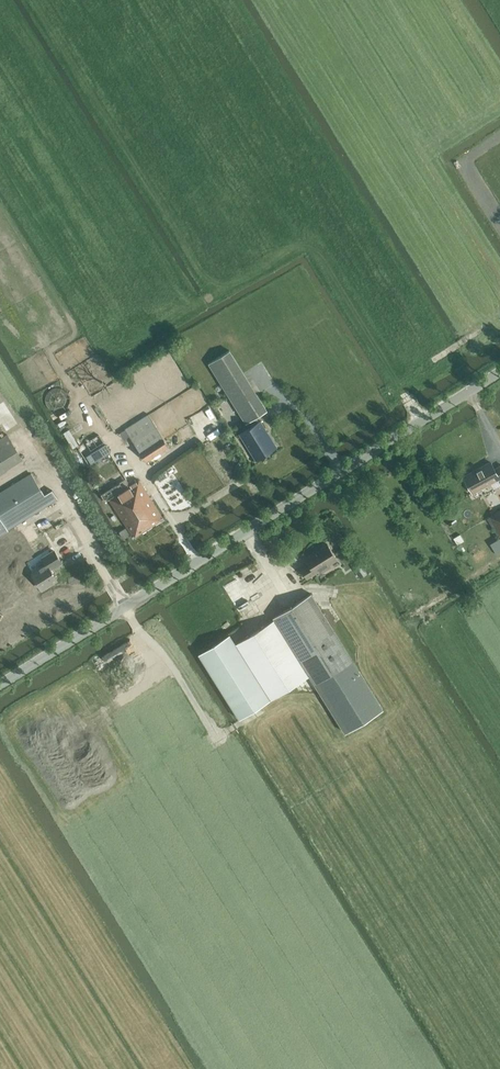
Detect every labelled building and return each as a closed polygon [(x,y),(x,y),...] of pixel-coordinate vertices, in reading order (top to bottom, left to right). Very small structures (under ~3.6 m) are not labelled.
[(230,351),(208,364),(245,424),(247,423),(256,417),(267,410),(230,351)] [(170,446),(149,413),(125,428),(146,462),(170,446)] [(250,429),(240,435),(256,460),(278,447),(262,421),(260,423),(256,417),(247,423),(250,429)] [(72,448),(81,443),(70,427),(61,432),(72,448)] [(4,467),(6,470),(24,459),(8,433),(0,438),(0,470),(4,467)] [(93,463),(113,451),(108,442),(87,455),(93,463)] [(71,454),(81,469),(91,463),(80,448),(71,454)] [(474,493),(499,479),(499,481),(499,466),(495,469),(491,462),(464,476),(474,493)] [(59,498),(54,489),(45,495),(32,473),(0,492),(0,535),(8,530),(7,530),(59,498)] [(164,518),(139,479),(109,498),(134,537),(164,518)] [(487,518),(499,536),(499,538),(499,510),(487,518)] [(130,534),(126,528),(120,532),(124,538),(130,534)] [(311,564),(302,570),(308,578),(321,569),(323,572),(331,566),(329,564),(337,559),(327,544),(307,557),(311,564)] [(45,563),(32,572),(42,589),(57,579),(50,568),(55,565),(56,564),(61,561),(54,550),(42,558),(45,563)] [(367,573),(360,563),(354,567),(361,577),(367,573)] [(230,634),(199,654),(240,719),(310,675),(348,735),(385,711),(311,593),(273,617),(274,619),(235,644),(230,634)]
